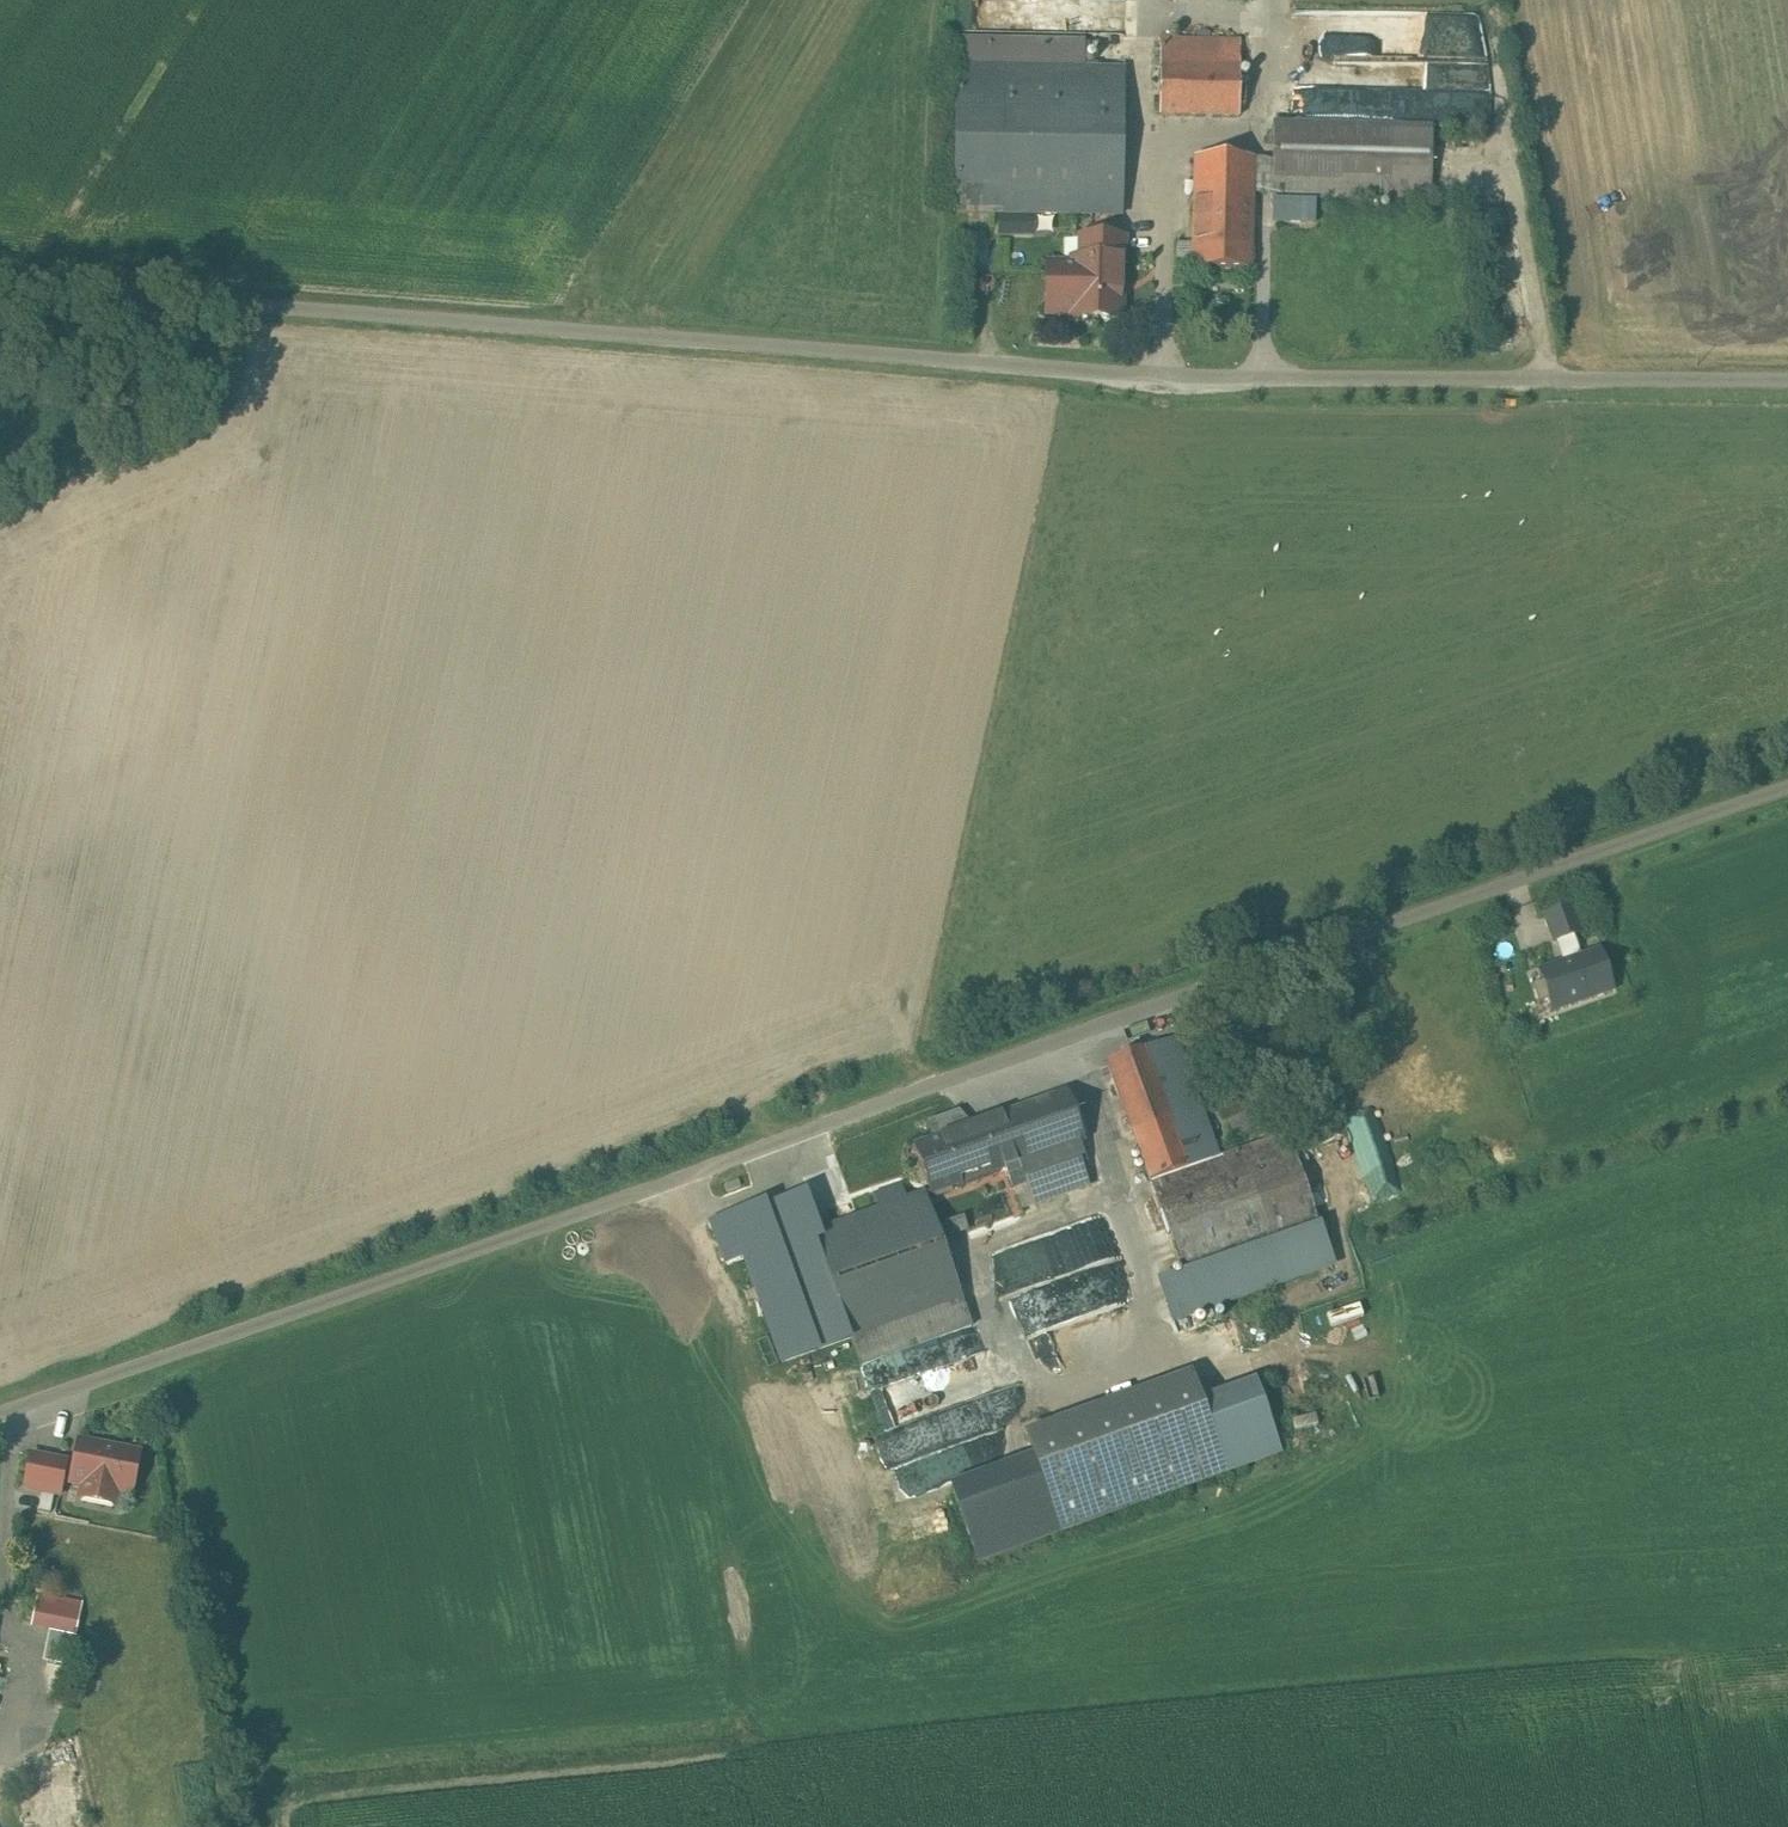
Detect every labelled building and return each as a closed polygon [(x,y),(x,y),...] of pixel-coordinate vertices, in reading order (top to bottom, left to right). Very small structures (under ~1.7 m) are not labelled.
[(1144,85),(1233,84),(1233,19),(1144,20),(1144,85)] [(1112,29),(951,33),(955,209),(1116,205),(1112,29)] [(1270,159),(1271,196),(1427,193),(1426,107),(1269,109),(1270,159)] [(1181,160),(1183,263),(1242,262),(1241,196),(1241,159),(1181,160)] [(1241,159),(1241,196),(1271,196),(1270,159),(1241,159)] [(1094,320),(1119,320),(1120,265),(1125,265),(1125,239),(1082,238),(1082,262),(1073,262),(1073,265),(1047,265),(1047,312),(1073,312),(1073,317),(1094,317),(1094,320)] [(1581,902),(1549,911),(1558,941),(1590,932),(1581,902)] [(1598,951),(1539,971),(1553,1010),(1611,990),(1598,951)] [(1168,1030),(1099,1057),(1146,1178),(1216,1151),(1168,1030)] [(900,1133),(919,1182),(923,1193),(1001,1163),(1009,1182),(1084,1153),(1053,1074),(900,1133)] [(1216,1151),(1146,1178),(1183,1272),(1312,1222),(1275,1128),(1216,1151)] [(844,1343),(964,1296),(923,1193),(919,1182),(799,1229),(844,1343)] [(1019,1328),(1133,1298),(1126,1273),(1123,1260),(1009,1290),(1019,1328)] [(1003,1412),(1042,1513),(1215,1445),(1176,1345),(1003,1412)] [(143,1452),(76,1439),(71,1465),(68,1485),(82,1488),(79,1506),(118,1513),(120,1498),(133,1503),(143,1452)] [(71,1465),(29,1456),(22,1495),(64,1505),(71,1465)] [(75,1664),(87,1597),(41,1590),(35,1624),(53,1627),(47,1659),(75,1664)]
